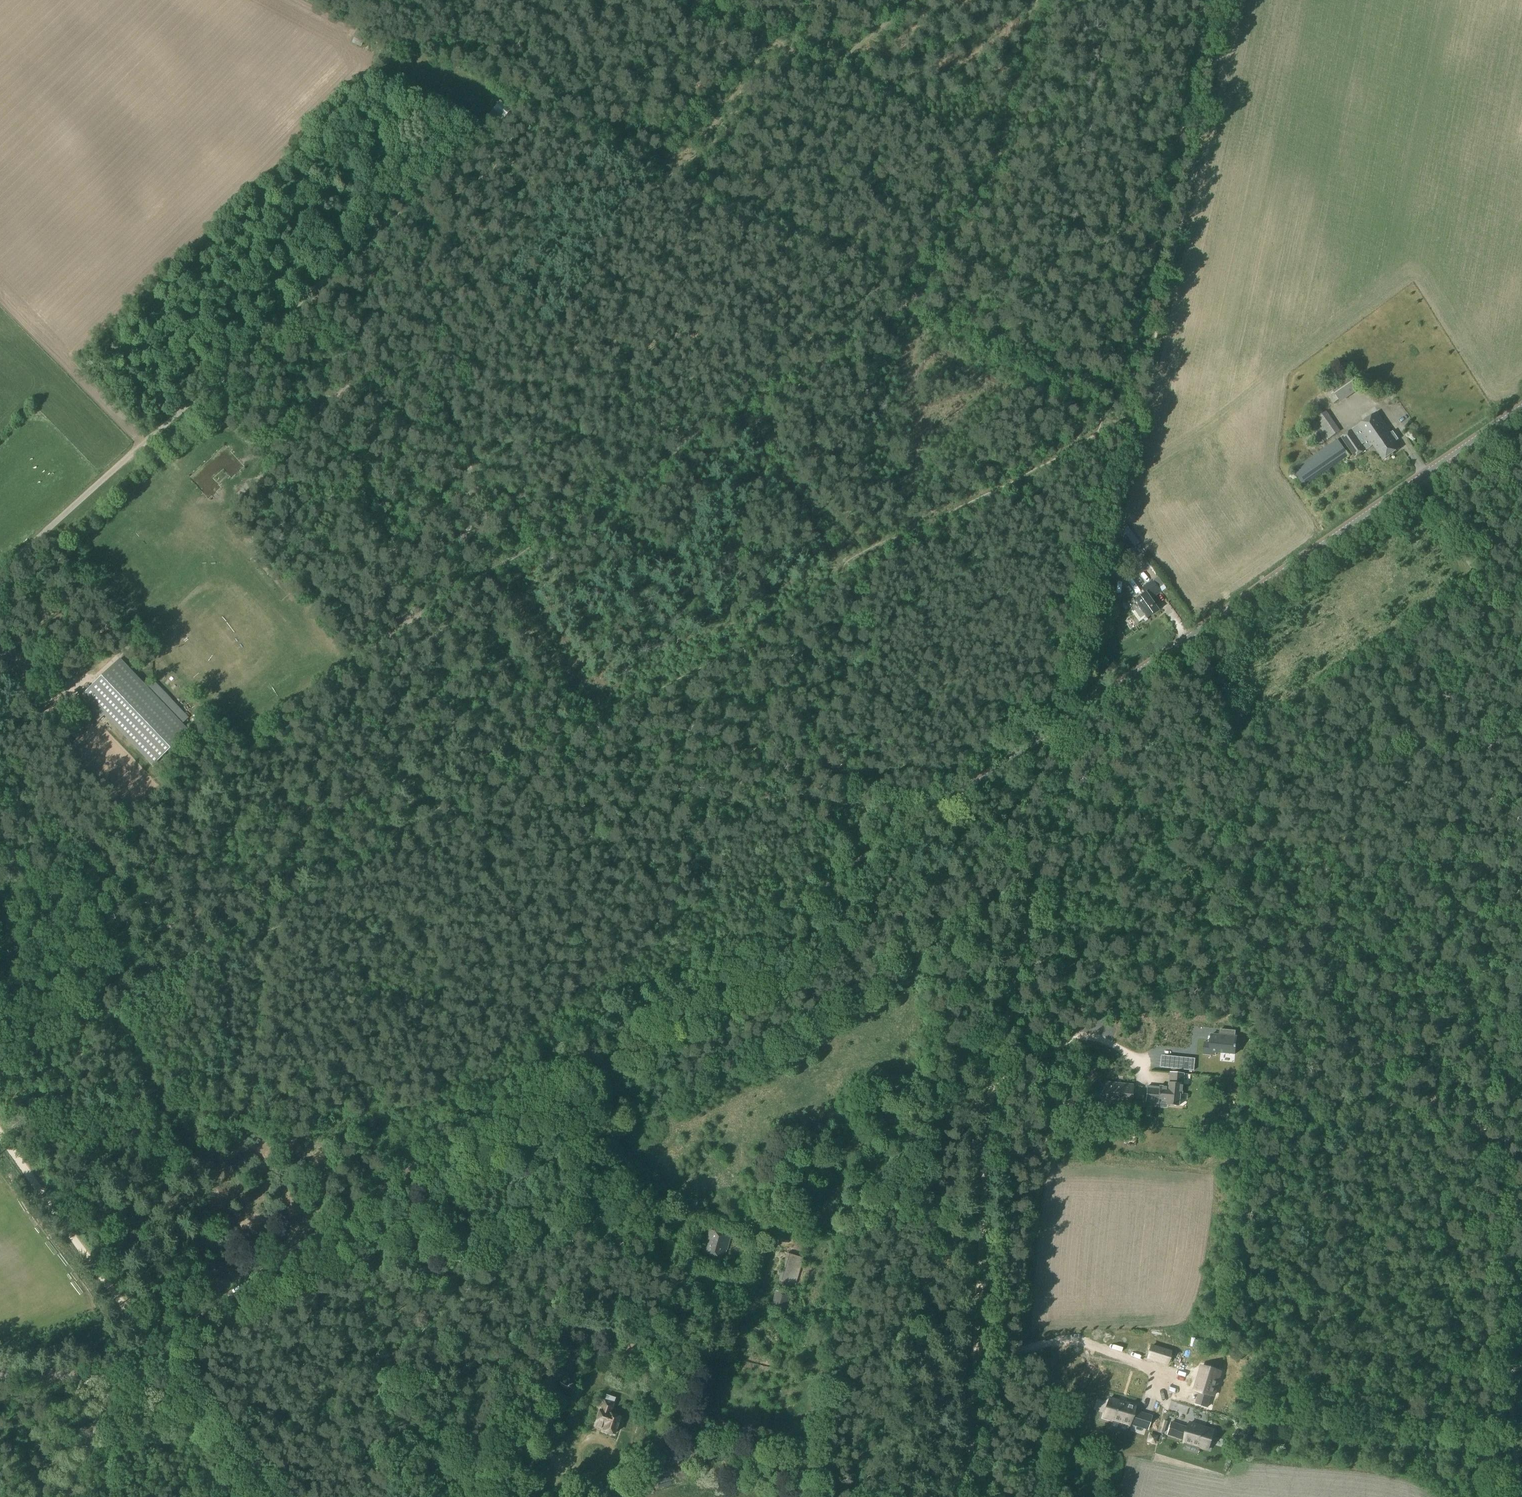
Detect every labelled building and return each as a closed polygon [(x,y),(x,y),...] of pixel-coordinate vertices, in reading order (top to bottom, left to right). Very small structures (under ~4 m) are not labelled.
[(361,47),(367,36),(357,31),(351,43),(361,47)] [(1224,353),(1209,359),(1213,368),(1227,363),(1224,353)] [(1341,403),(1360,389),(1346,368),(1326,382),(1331,389),(1325,393),(1333,404),(1339,400),(1341,403)] [(1323,413),(1318,406),(1310,411),(1315,419),(1304,426),(1318,447),(1340,431),(1326,411),(1323,413)] [(1399,449),(1389,434),(1391,433),(1377,413),(1342,437),(1356,457),(1373,445),(1383,460),(1386,458),(1387,459),(1389,457),(1390,455),(1399,449)] [(1304,487),(1349,456),(1337,439),(1292,470),(1304,487)] [(1141,546),(1135,550),(1142,560),(1148,555),(1141,546)] [(1146,618),(1158,610),(1150,599),(1161,591),(1153,580),(1141,588),(1145,593),(1134,601),(1146,618)] [(1131,598),(1132,598),(1140,591),(1137,587),(1135,589),(1130,583),(1124,587),(1131,598)] [(1166,596),(1171,593),(1168,587),(1163,589),(1166,596)] [(1154,623),(1163,614),(1159,610),(1150,618),(1154,623)] [(189,731),(120,659),(84,693),(77,700),(98,721),(104,715),(153,766),(189,731)] [(64,732),(60,737),(69,745),(73,741),(64,732)] [(1212,1035),(1210,1052),(1235,1055),(1235,1048),(1237,1048),(1237,1046),(1236,1046),(1236,1037),(1235,1037),(1236,1031),(1221,1030),(1220,1036),(1212,1035)] [(1194,1059),(1171,1056),(1169,1069),(1193,1071),(1194,1059)] [(1154,1090),(1153,1103),(1158,1103),(1158,1101),(1166,1102),(1166,1106),(1177,1107),(1179,1095),(1181,1095),(1183,1075),(1170,1073),(1168,1089),(1159,1088),(1158,1090),(1154,1090)] [(1103,1103),(1112,1103),(1114,1083),(1105,1083),(1103,1103)] [(1123,1084),(1114,1083),(1112,1103),(1121,1104),(1123,1084)] [(1132,1085),(1123,1084),(1121,1104),(1130,1105),(1131,1098),(1131,1092),(1132,1085)] [(791,1198),(795,1186),(785,1183),(781,1194),(791,1198)] [(724,1260),(731,1236),(709,1230),(702,1253),(724,1260)] [(795,1285),(803,1258),(786,1253),(778,1280),(795,1285)] [(785,1311),(790,1295),(775,1291),(770,1307),(785,1311)] [(1170,1353),(1151,1347),(1147,1358),(1167,1364),(1170,1353)] [(1201,1366),(1193,1392),(1199,1393),(1195,1406),(1208,1409),(1212,1397),(1214,1397),(1222,1372),(1201,1366)] [(611,1414),(614,1404),(616,1398),(606,1395),(605,1401),(601,1411),(595,1426),(604,1429),(604,1430),(615,1434),(621,1417),(611,1414)] [(1109,1396),(1102,1419),(1129,1427),(1130,1425),(1148,1430),(1152,1415),(1134,1410),(1136,1405),(1109,1396)] [(1172,1422),(1167,1436),(1186,1442),(1188,1443),(1211,1449),(1217,1428),(1192,1421),(1190,1427),(1172,1422)]
